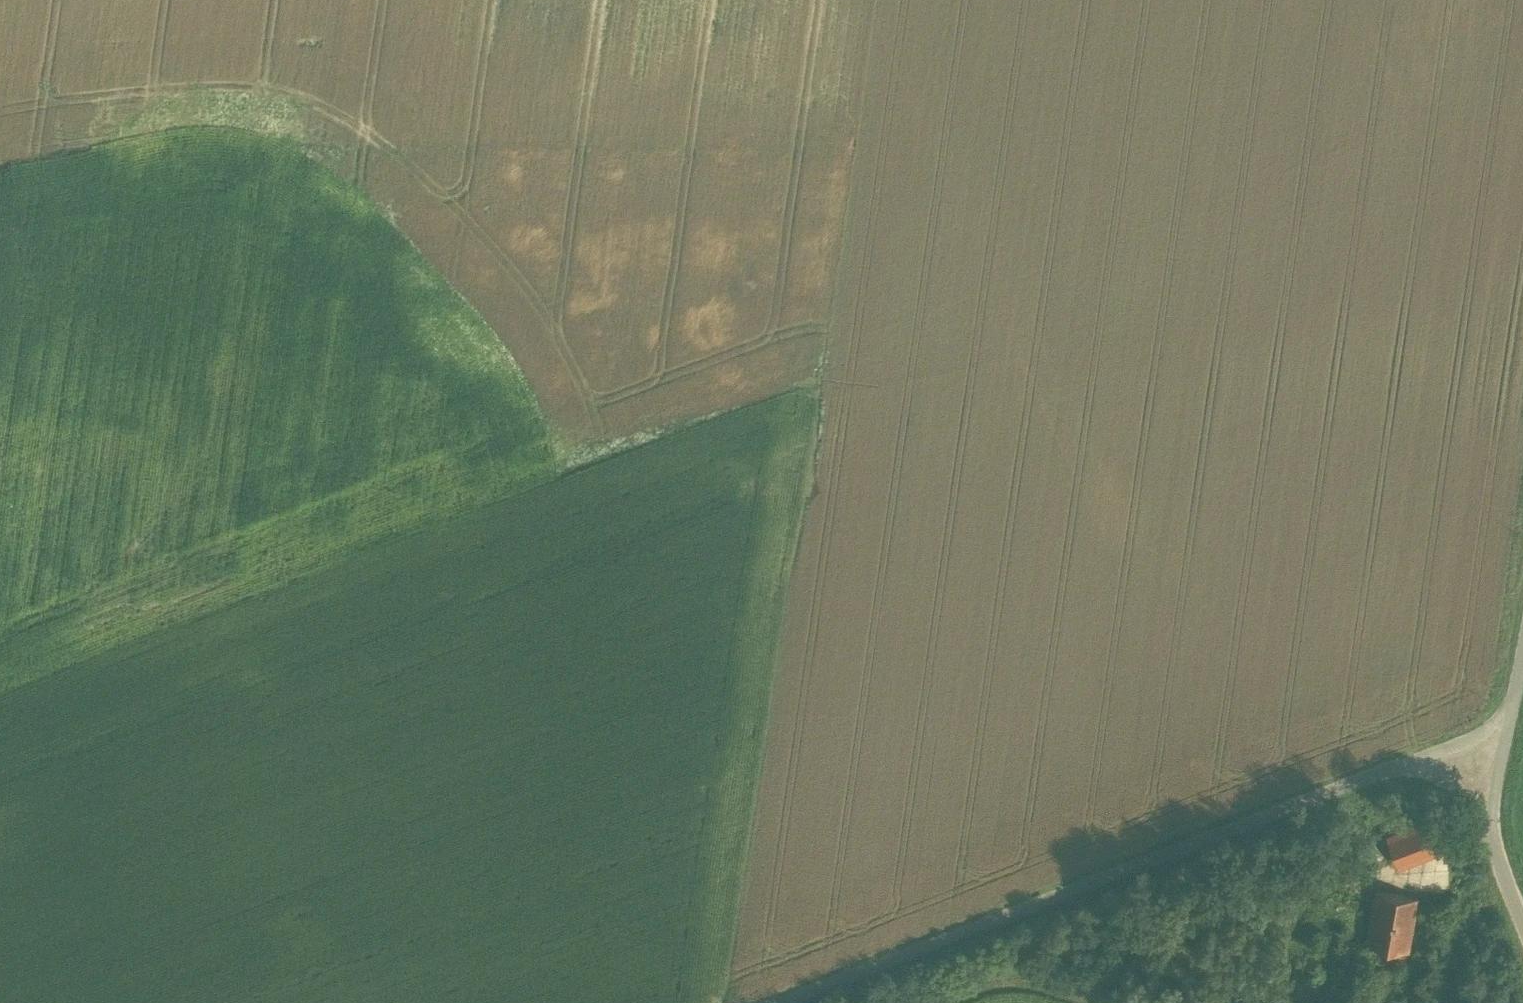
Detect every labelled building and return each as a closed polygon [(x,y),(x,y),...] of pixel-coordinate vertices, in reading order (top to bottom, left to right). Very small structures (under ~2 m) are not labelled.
[(1436,818),(1389,836),(1400,863),(1447,845),(1436,818)] [(1377,888),(1373,910),(1414,917),(1418,896),(1377,888)] [(1408,948),(1414,917),(1373,910),(1368,941),(1408,948)]
